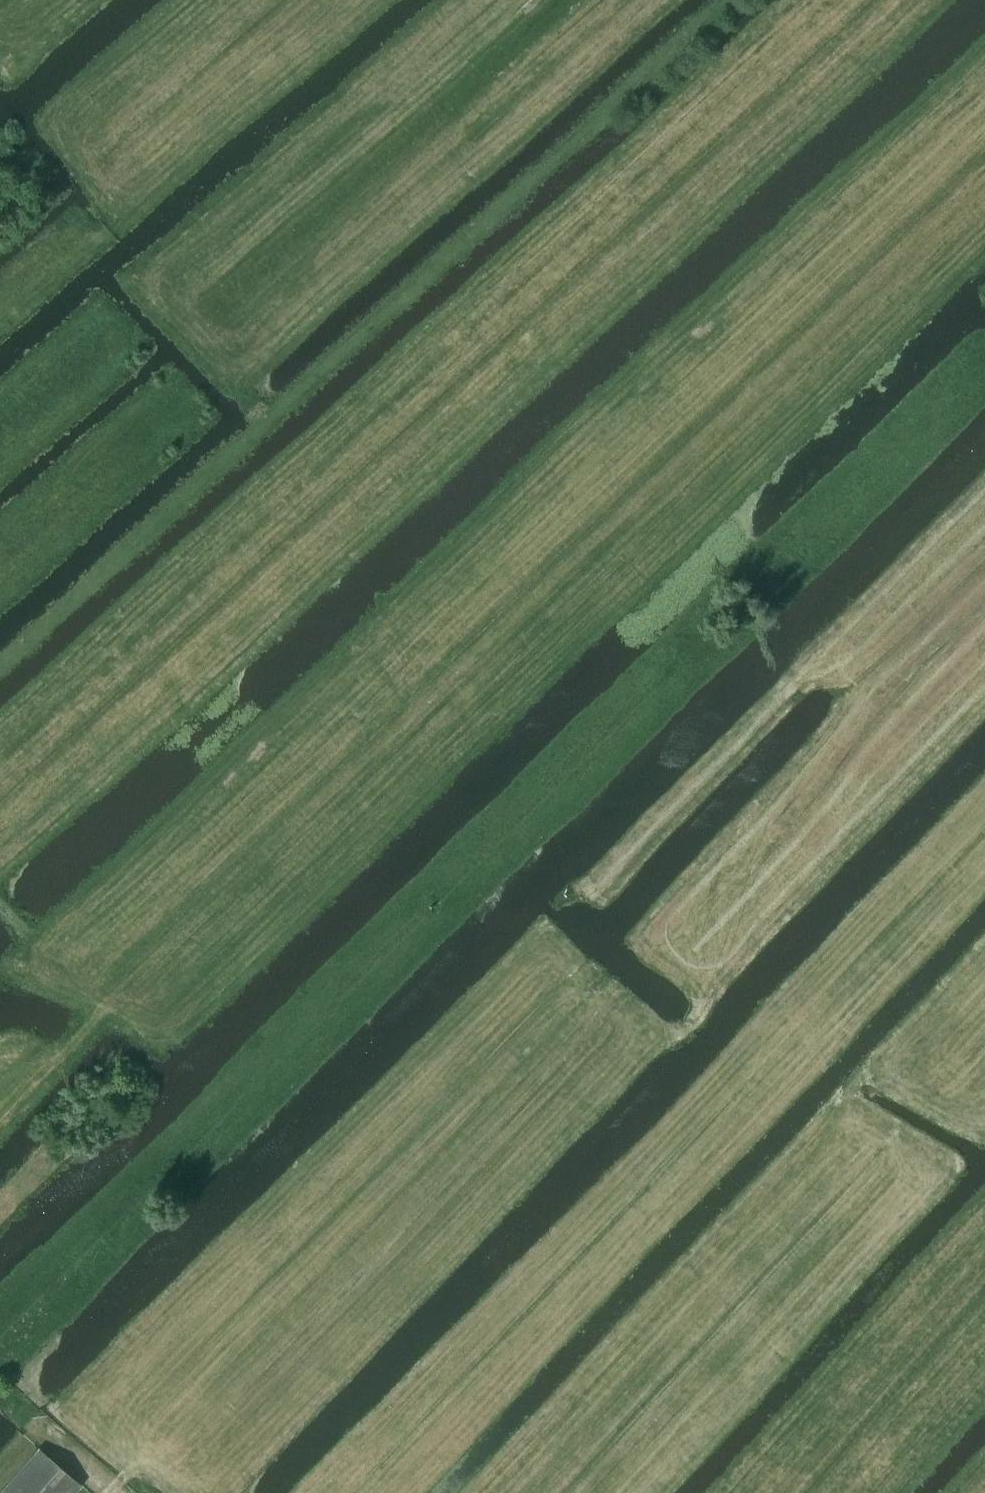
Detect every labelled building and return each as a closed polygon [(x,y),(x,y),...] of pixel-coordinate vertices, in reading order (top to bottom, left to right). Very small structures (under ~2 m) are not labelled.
[(80,1486),(38,1450),(0,1492),(74,1492),(80,1486)]
